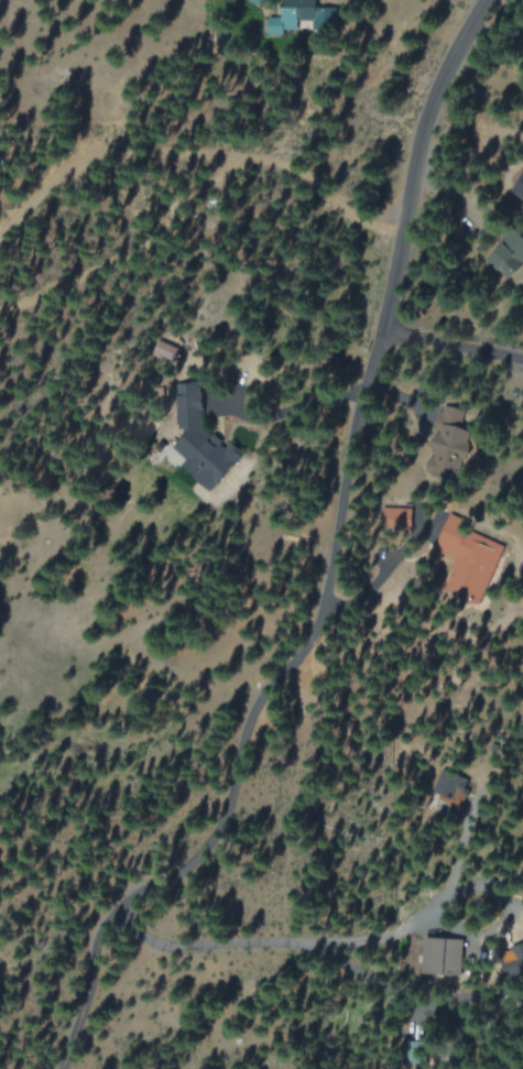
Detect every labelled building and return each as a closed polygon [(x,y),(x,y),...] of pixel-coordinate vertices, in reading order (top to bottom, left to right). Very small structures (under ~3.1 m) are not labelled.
[(284,18),(270,17),(270,30),(313,31),(313,9),(284,9),(284,18)] [(519,232),(506,244),(506,243),(490,259),(509,279),(518,270),(514,266),(522,257),(522,237),(519,232)] [(178,385),(181,423),(189,434),(175,446),(184,457),(185,464),(208,492),(239,466),(237,449),(227,437),(211,439),(203,430),(202,409),(205,406),(204,395),(200,389),(199,383),(178,385)] [(473,541),(479,524),(453,515),(441,551),(459,558),(447,591),(484,605),(503,551),(473,541)] [(434,970),(452,971),(452,958),(463,959),(464,938),(435,937),(434,970)]
